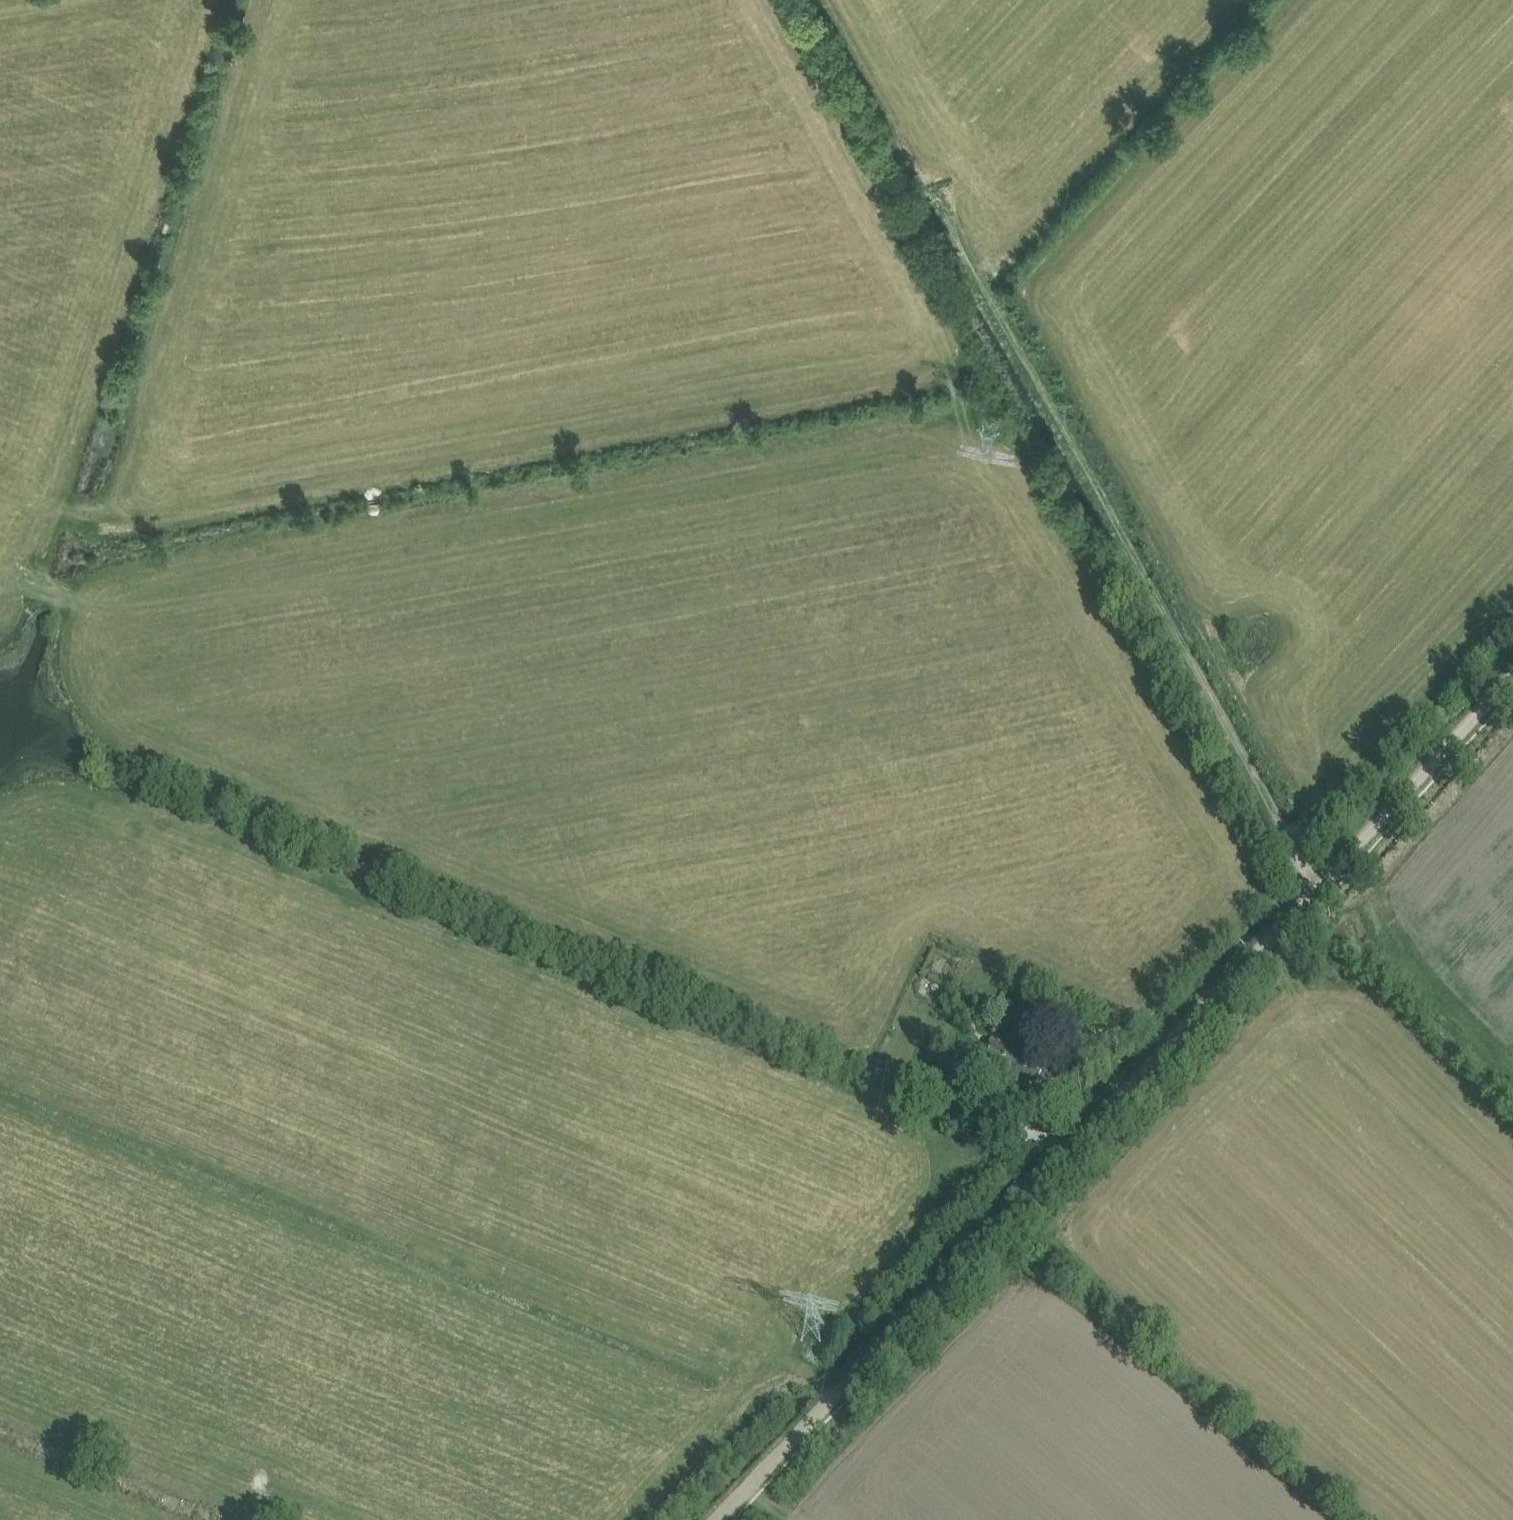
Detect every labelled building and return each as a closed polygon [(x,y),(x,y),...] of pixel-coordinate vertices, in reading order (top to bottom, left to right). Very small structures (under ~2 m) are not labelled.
[(1025,1087),(1027,1082),(1035,1086),(1043,1069),(1030,1063),(1033,1058),(992,1040),(980,1067),(1025,1087)] [(998,1089),(990,1085),(986,1095),(994,1099),(998,1089)] [(967,1104),(964,1111),(970,1114),(973,1106),(967,1104)]
